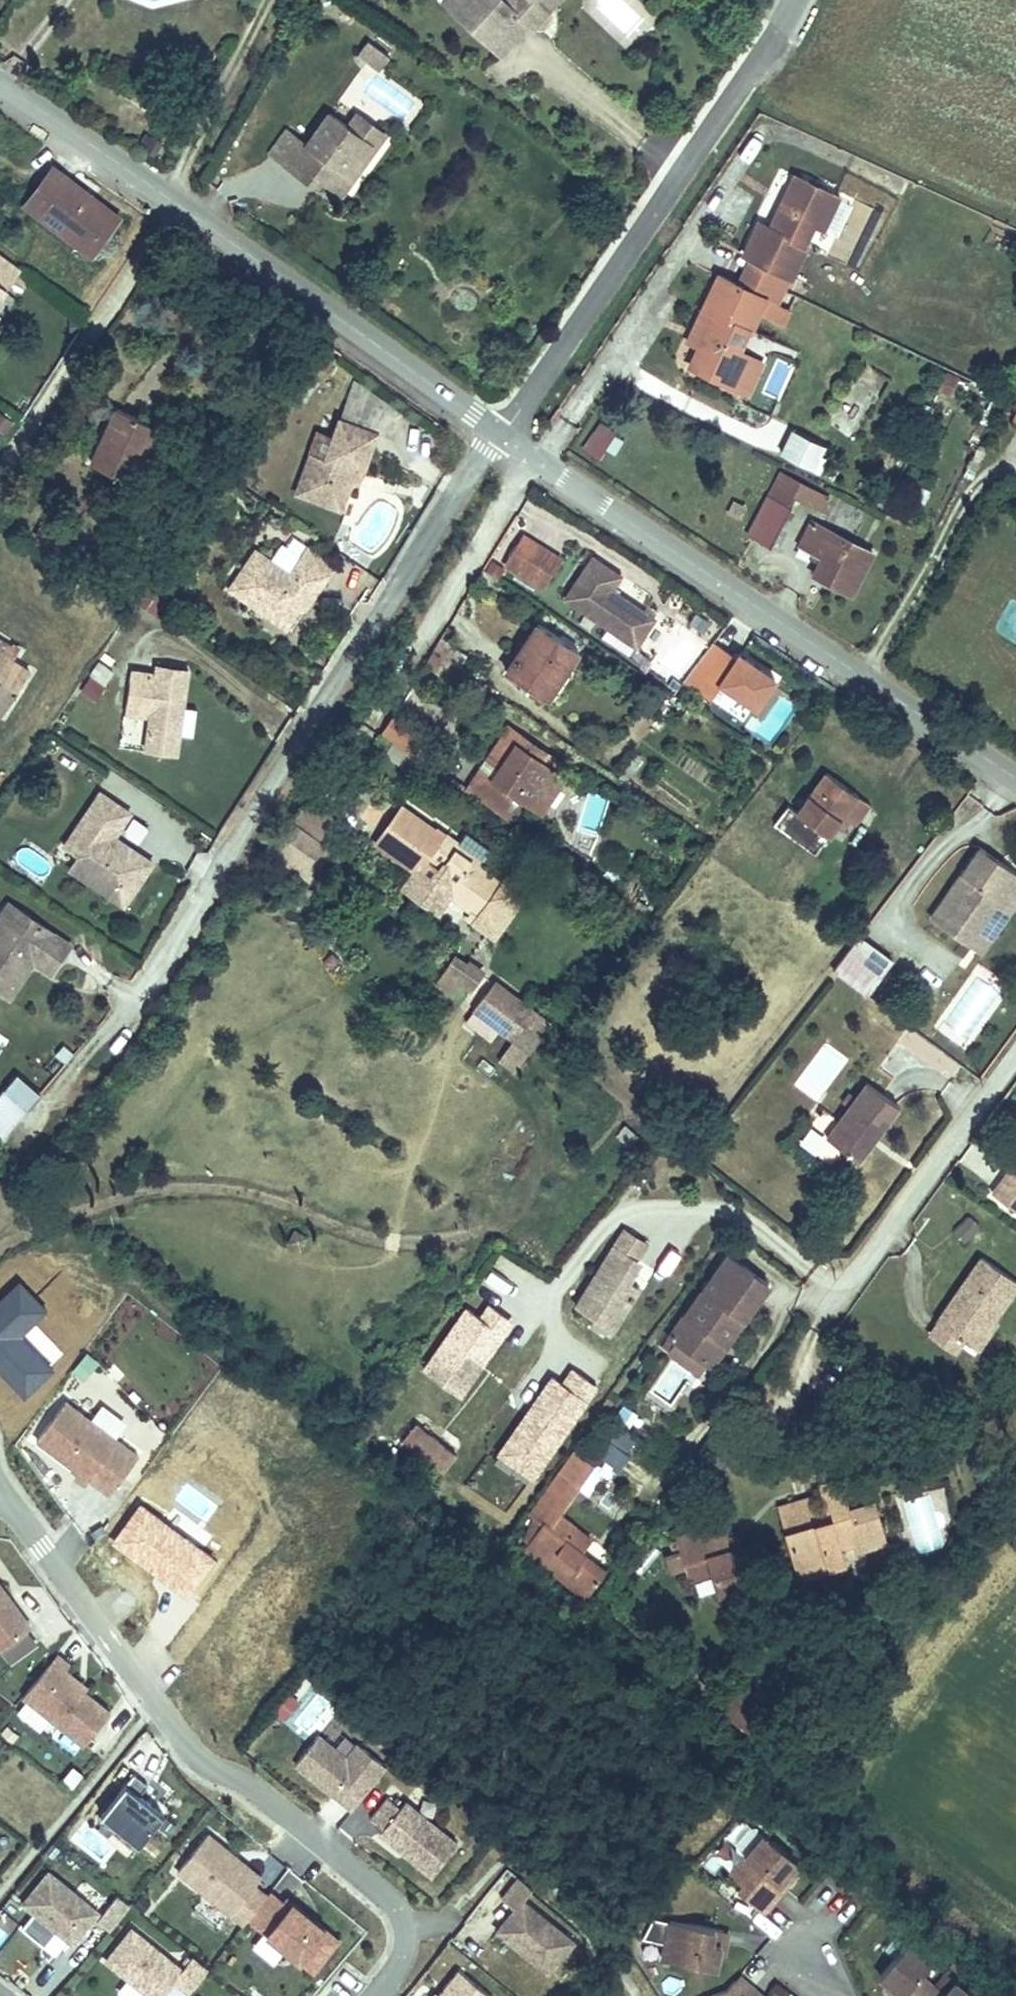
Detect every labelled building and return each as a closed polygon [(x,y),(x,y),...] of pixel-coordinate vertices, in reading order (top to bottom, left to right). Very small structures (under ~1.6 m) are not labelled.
[(496,49),(524,20),(530,24),(547,7),(540,0),(443,0),(496,49)] [(376,60),(383,50),(365,37),(358,47),(376,60)] [(358,109),(346,125),(377,147),(389,130),(358,109)] [(302,146),(281,175),(302,189),(313,175),(327,185),(342,196),(377,147),(346,125),(326,112),(302,146)] [(266,165),(281,175),(302,146),(287,136),(266,165)] [(68,193),(76,185),(53,168),(28,202),(96,253),(115,227),(68,193)] [(313,175),(302,189),(318,200),(327,185),(313,175)] [(754,225),(739,257),(787,281),(803,248),(800,246),(813,219),(824,224),(835,198),(804,184),(784,190),(764,230),(754,225)] [(122,217),(76,185),(68,193),(115,227),(122,217)] [(4,290),(19,272),(0,257),(0,287),(4,290)] [(710,320),(690,363),(698,378),(732,395),(744,370),(730,362),(745,332),(748,334),(763,302),(715,278),(699,315),(710,320)] [(762,316),(786,325),(794,303),(770,294),(762,316)] [(777,354),(758,400),(775,407),(794,361),(777,354)] [(112,412),(86,468),(127,489),(140,462),(130,457),(144,427),(112,412)] [(596,417),(579,448),(600,459),(616,429),(596,417)] [(321,456),(300,498),(332,514),(347,484),(352,473),(361,477),(380,438),(343,420),(325,459),(321,456)] [(814,468),(827,442),(792,425),(779,452),(814,468)] [(287,491),(300,498),(321,456),(309,449),(287,491)] [(780,475),(771,491),(792,501),(802,506),(804,502),(824,513),(832,499),(780,475)] [(792,501),(771,491),(747,537),(766,547),(792,501)] [(870,550),(811,520),(799,543),(818,552),(807,573),(848,595),(870,550)] [(524,527),(504,558),(541,583),(561,553),(524,527)] [(226,587),(265,615),(272,606),(299,626),(320,596),(331,582),(310,566),(297,584),(251,552),(226,587)] [(319,553),(310,566),(331,582),(320,596),(327,601),(347,573),(319,553)] [(591,554),(563,596),(631,642),(651,613),(612,586),(619,573),(591,554)] [(272,606),(265,615),(293,636),(299,626),(272,606)] [(536,621),(501,673),(543,703),(578,651),(536,621)] [(736,658),(712,642),(681,680),(708,699),(719,683),(754,706),(773,678),(738,654),(736,658)] [(0,704),(25,669),(0,651),(0,704)] [(98,657),(77,688),(95,700),(116,669),(98,657)] [(130,673),(126,706),(150,708),(145,752),(174,756),(186,668),(156,665),(155,676),(130,673)] [(185,732),(194,733),(197,707),(188,706),(185,732)] [(515,749),(521,739),(502,727),(482,758),(500,770),(492,782),(526,804),(548,771),(535,763),(515,749)] [(542,753),(521,739),(515,749),(535,763),(542,753)] [(548,771),(526,804),(543,817),(566,784),(548,771)] [(768,835),(809,865),(841,824),(861,799),(829,776),(797,819),(786,811),(768,835)] [(579,832),(601,835),(608,794),(585,791),(579,832)] [(63,844),(74,852),(114,880),(129,890),(148,862),(114,838),(130,815),(99,792),(63,844)] [(304,799),(289,822),(321,844),(335,820),(304,799)] [(861,799),(841,824),(850,831),(870,806),(861,799)] [(456,856),(462,846),(400,804),(374,845),(415,874),(420,865),(437,876),(432,885),(475,914),(495,884),(456,856)] [(141,841),(150,823),(131,814),(123,832),(141,841)] [(289,822),(269,852),(312,882),(331,850),(321,844),(289,822)] [(502,874),(462,846),(456,856),(495,884),(502,874)] [(960,959),(1015,881),(1015,876),(981,851),(923,931),(960,959)] [(114,880),(74,852),(63,867),(104,896),(114,880)] [(960,959),(969,966),(1015,902),(1015,881),(960,959)] [(0,917),(0,969),(4,973),(0,979),(0,995),(9,1001),(40,959),(53,969),(70,945),(11,901),(0,917)] [(860,934),(834,967),(868,993),(894,960),(860,934)] [(480,976),(464,964),(460,968),(449,960),(433,982),(450,995),(459,983),(470,991),(480,976)] [(529,1049),(548,1022),(494,983),(485,995),(483,994),(472,1008),(498,1026),(513,1037),(529,1049)] [(498,1026),(472,1008),(464,1021),(489,1039),(498,1026)] [(514,1069),(529,1049),(513,1037),(498,1058),(514,1069)] [(0,1088),(0,1133),(4,1136),(42,1090),(16,1069),(0,1088)] [(865,1078),(824,1130),(856,1154),(896,1102),(865,1078)] [(1005,1175),(1015,1183),(1015,1161),(1005,1175)] [(951,1234),(968,1243),(981,1221),(964,1212),(951,1234)] [(641,1236),(617,1221),(576,1281),(612,1306),(640,1265),(627,1256),(641,1236)] [(664,1335),(689,1353),(706,1330),(723,1342),(767,1281),(725,1250),(664,1335)] [(976,1257),(928,1317),(958,1340),(979,1312),(987,1317),(1013,1285),(976,1257)] [(505,1330),(514,1318),(493,1301),(484,1313),(505,1330)] [(450,1401),(505,1330),(484,1313),(471,1303),(416,1375),(450,1401)] [(979,1312),(958,1340),(973,1352),(995,1324),(987,1317),(979,1312)] [(958,1340),(928,1317),(913,1337),(942,1360),(958,1340)] [(706,1330),(689,1353),(706,1366),(723,1342),(706,1330)] [(83,1351),(71,1373),(87,1381),(98,1359),(83,1351)] [(495,1450),(532,1476),(596,1385),(571,1367),(561,1382),(549,1374),(495,1450)] [(626,1429),(638,1413),(616,1398),(583,1446),(617,1469),(639,1437),(626,1429)] [(132,1454),(58,1400),(30,1438),(103,1493),(132,1454)] [(410,1422),(395,1443),(435,1472),(451,1450),(410,1422)] [(583,1548),(547,1522),(592,1461),(572,1447),(528,1508),(541,1517),(521,1544),(584,1590),(598,1570),(578,1556),(583,1548)] [(776,1511),(796,1561),(839,1545),(864,1535),(841,1475),(822,1484),(836,1521),(812,1531),(801,1502),(776,1511)] [(680,1537),(688,1559),(729,1543),(721,1521),(680,1537)] [(697,1580),(736,1564),(729,1543),(688,1559),(697,1580)] [(839,1545),(796,1561),(801,1575),(845,1558),(839,1545)] [(0,1592),(0,1643),(19,1628),(24,1625),(0,1592)] [(29,1642),(19,1628),(0,1643),(0,1652),(6,1660),(29,1642)] [(78,1689),(56,1672),(59,1668),(64,1662),(51,1652),(18,1694),(79,1743),(104,1710),(78,1689)] [(81,1685),(59,1668),(56,1672),(78,1689),(81,1685)] [(286,1719),(300,1699),(286,1689),(272,1710),(286,1719)] [(345,1807),(379,1764),(350,1741),(339,1756),(311,1734),(288,1762),(326,1792),(329,1788),(335,1793),(332,1797),(345,1807)] [(71,1764),(62,1780),(76,1788),(84,1771),(71,1764)] [(158,1811),(134,1792),(142,1781),(129,1770),(96,1811),(133,1842),(158,1811)] [(332,1797),(335,1793),(329,1788),(326,1792),(332,1797)] [(452,1839),(399,1797),(394,1803),(382,1793),(365,1814),(377,1824),(374,1828),(426,1871),(452,1839)] [(778,1864),(786,1855),(752,1827),(717,1869),(730,1880),(725,1886),(750,1906),(771,1881),(767,1877),(778,1864)] [(255,1874),(201,1831),(171,1869),(238,1921),(243,1914),(261,1892),(248,1882),(255,1874)] [(771,1881),(783,1867),(778,1864),(767,1877),(771,1881)] [(94,1909),(44,1869),(19,1900),(69,1940),(94,1909)] [(567,1935),(516,1895),(525,1883),(512,1872),(495,1893),(508,1903),(490,1925),(542,1966),(567,1935)] [(333,1935),(282,1894),(278,1898),(265,1888),(261,1892),(243,1914),(308,1966),(333,1935)] [(106,1926),(126,1902),(113,1892),(94,1916),(106,1926)] [(704,1963),(712,1925),(641,1912),(630,1932),(653,1937),(660,1944),(658,1955),(704,1963)] [(127,1925),(102,1957),(151,1995),(154,1995),(170,1976),(185,1988),(204,1964),(188,1952),(178,1965),(127,1925)] [(658,1955),(660,1944),(653,1937),(650,1953),(658,1955)] [(867,1973),(876,1981),(890,1991),(887,1995),(964,1995),(966,1994),(942,1976),(931,1989),(907,1971),(917,1957),(893,1938),(867,1973)] [(489,1993),(453,1965),(428,1995),(487,1995),(489,1993)] [(890,1991),(876,1981),(873,1985),(887,1995),(890,1991)] [(738,1986),(730,1995),(750,1995),(738,1986)]
